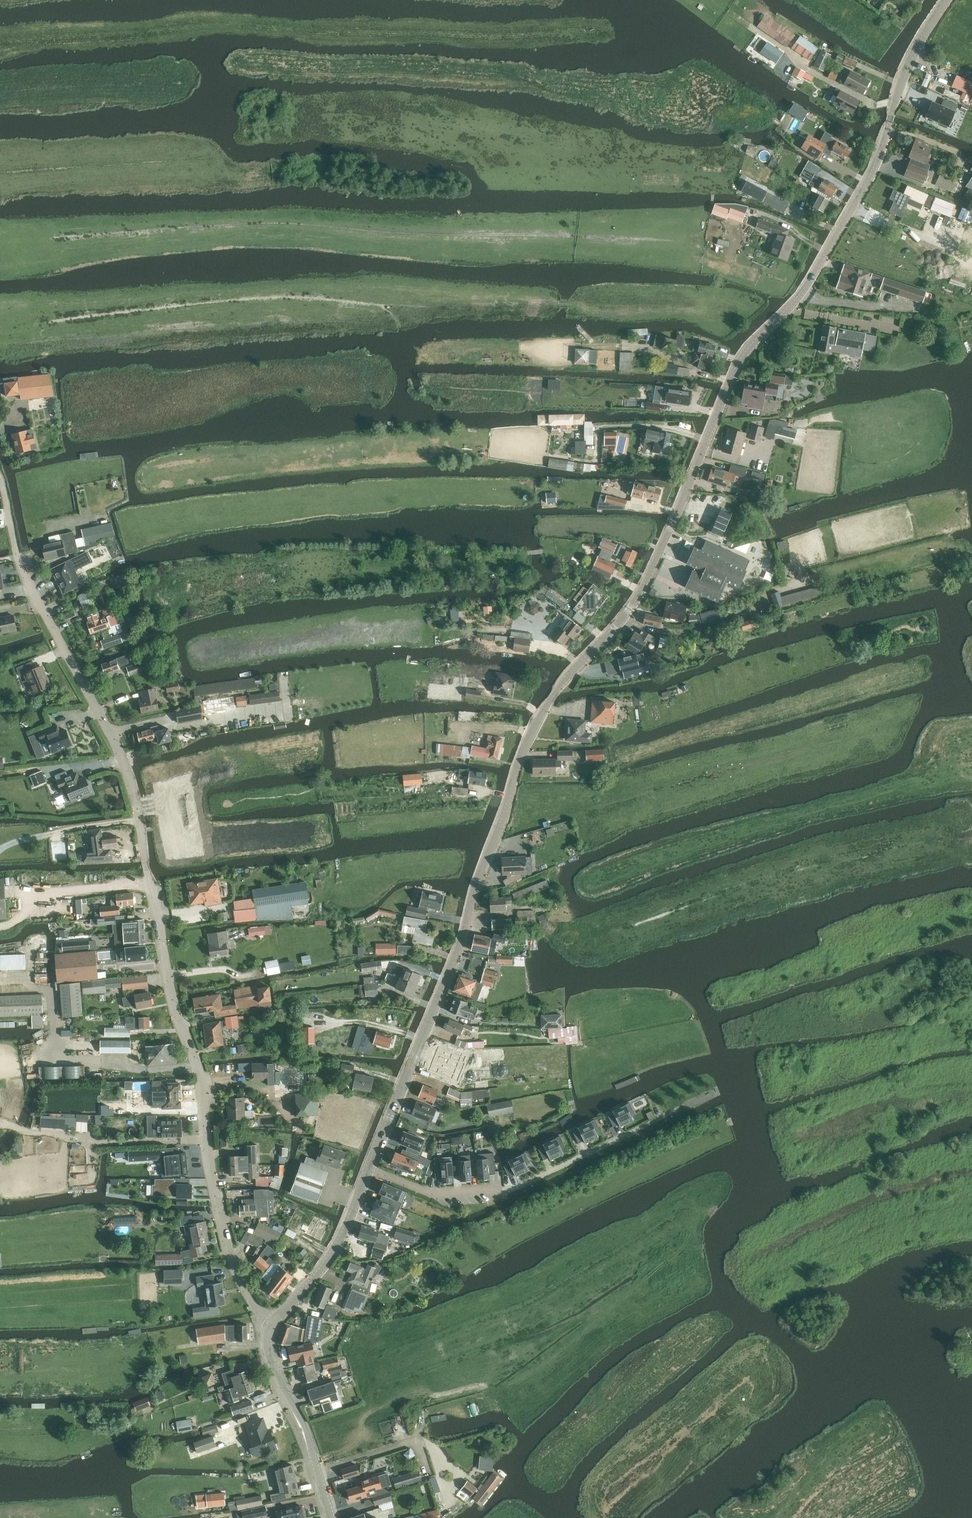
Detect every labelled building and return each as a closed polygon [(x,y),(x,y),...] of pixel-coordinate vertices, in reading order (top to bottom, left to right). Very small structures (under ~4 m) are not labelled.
[(787,47),(795,35),(765,14),(757,27),(787,47)] [(818,48),(800,35),(791,48),(809,60),(818,48)] [(768,41),(760,52),(775,62),(782,52),(768,41)] [(821,50),(813,66),(823,70),(830,54),(821,50)] [(857,62),(837,53),(835,59),(847,64),(855,68),(857,62)] [(796,67),(792,75),(799,79),(801,78),(802,77),(811,81),(813,76),(796,67)] [(832,70),(828,77),(835,80),(838,73),(832,70)] [(848,79),(847,79),(841,77),(839,82),(843,84),(847,86),(863,94),(870,80),(852,71),(848,79)] [(971,92),(971,82),(956,75),(952,86),(971,94),(971,92)] [(836,88),(833,95),(837,97),(833,104),(847,111),(852,114),(859,100),(840,90),(836,88)] [(962,91),(960,98),(967,101),(970,95),(962,91)] [(932,102),(926,117),(948,126),(954,112),(955,113),(958,105),(946,100),(943,107),(941,106),(932,102)] [(805,117),(808,111),(793,103),(788,113),(793,116),(796,112),(805,117)] [(808,135),(801,148),(819,160),(823,153),(829,156),(831,152),(845,159),(847,155),(851,149),(847,146),(830,138),(826,145),(820,142),(808,135)] [(909,157),(911,158),(925,163),(930,165),(930,164),(930,163),(930,162),(929,161),(929,160),(928,159),(927,159),(932,145),(916,139),(909,157)] [(748,146),(746,153),(754,155),(756,148),(748,146)] [(923,184),(930,165),(925,163),(911,158),(909,164),(904,176),(923,184)] [(837,187),(818,176),(804,168),(800,176),(810,182),(809,184),(818,189),(817,189),(821,191),(831,197),(837,187)] [(935,185),(955,193),(959,183),(944,177),(940,175),(935,185)] [(747,181),(742,190),(761,201),(767,191),(747,181)] [(895,201),(890,212),(902,217),(905,210),(903,209),(908,198),(923,204),(932,208),(936,198),(928,195),(909,186),(905,195),(894,191),(890,199),(895,201)] [(763,202),(784,213),(789,204),(768,193),(763,202)] [(826,198),(816,193),(809,204),(807,203),(804,209),(811,212),(813,207),(823,212),(829,200),(826,198)] [(952,218),(956,205),(936,197),(936,198),(932,208),(931,210),(952,218)] [(742,223),(748,207),(735,204),(715,204),(712,214),(726,219),(727,217),(742,223)] [(971,221),(971,218),(971,209),(958,205),(954,216),(971,221)] [(948,223),(947,225),(954,227),(956,220),(950,218),(949,224),(948,223)] [(789,230),(758,219),(755,227),(776,235),(769,254),(786,260),(787,258),(788,258),(789,254),(788,254),(791,247),(792,248),(795,239),(787,236),(789,230)] [(870,273),(847,266),(844,265),(836,288),(845,291),(845,290),(863,296),(870,273)] [(870,278),(880,282),(882,276),(872,273),(870,278)] [(883,277),(879,289),(922,304),(926,291),(883,277)] [(824,326),(819,351),(831,354),(832,345),(874,352),(877,337),(865,335),(865,334),(835,329),(835,328),(824,326)] [(662,349),(673,351),(676,340),(665,338),(655,335),(652,347),(662,349)] [(675,346),(684,348),(686,337),(678,335),(675,346)] [(692,351),(695,352),(713,356),(715,346),(700,342),(699,347),(693,346),(692,351)] [(589,350),(575,349),(574,364),(589,365),(589,364),(589,350)] [(589,350),(589,364),(596,364),(597,351),(589,350)] [(710,368),(713,356),(695,352),(692,363),(696,364),(695,367),(706,369),(707,367),(710,368)] [(619,371),(632,372),(633,372),(633,365),(633,359),(633,353),(620,353),(619,371)] [(667,363),(666,373),(689,377),(690,369),(679,367),(679,365),(667,363)] [(770,382),(784,384),(785,375),(771,373),(770,382)] [(50,375),(18,378),(21,399),(54,396),(50,375)] [(19,394),(17,377),(4,379),(7,396),(19,394)] [(549,380),(548,390),(558,390),(559,380),(549,380)] [(763,407),(764,399),(776,401),(778,385),(766,383),(766,387),(744,384),(741,404),(748,405),(747,408),(762,411),(763,407)] [(660,401),(665,402),(668,402),(668,404),(674,405),(674,403),(688,405),(691,391),(689,391),(689,389),(683,388),(683,390),(667,388),(663,387),(660,401)] [(647,403),(646,409),(659,411),(660,405),(647,403)] [(585,424),(584,413),(538,415),(538,426),(585,424)] [(794,440),(797,429),(778,424),(777,426),(768,424),(765,438),(774,440),(775,435),(794,440)] [(749,438),(760,441),(764,428),(752,425),(749,438)] [(17,433),(13,434),(18,454),(31,450),(30,444),(36,443),(33,434),(32,429),(26,431),(21,432),(17,433)] [(723,452),(740,456),(746,434),(728,429),(726,438),(727,438),(723,452)] [(644,441),(655,443),(653,452),(668,455),(670,446),(668,446),(671,435),(647,430),(644,441)] [(616,446),(616,432),(604,433),(604,446),(616,446)] [(585,441),(575,441),(575,454),(585,453),(585,441)] [(567,471),(568,463),(549,460),(548,468),(567,471)] [(727,487),(729,480),(734,482),(734,481),(737,482),(739,476),(744,478),(747,469),(731,465),(729,472),(712,467),(708,481),(727,487)] [(753,472),(751,477),(763,480),(765,475),(753,472)] [(632,493),(632,496),(642,499),(643,497),(658,500),(661,489),(635,483),(634,487),(630,486),(628,492),(632,493)] [(555,493),(546,494),(547,503),(556,502),(555,493)] [(601,494),(597,510),(624,510),(627,500),(601,494)] [(730,537),(737,520),(720,513),(713,530),(730,537)] [(96,526),(81,530),(83,536),(85,545),(90,544),(89,542),(96,541),(100,540),(99,538),(114,535),(111,524),(97,527),(96,526)] [(51,543),(43,545),(46,560),(77,552),(76,547),(77,547),(85,545),(83,536),(74,539),(72,532),(49,537),(51,543)] [(617,545),(602,539),(599,547),(613,553),(614,552),(619,555),(616,561),(631,567),(637,552),(618,543),(617,545)] [(745,571),(750,561),(706,540),(701,550),(694,547),(687,564),(695,568),(694,571),(693,571),(685,587),(717,602),(725,585),(724,585),(725,581),(738,588),(746,571),(745,571)] [(85,545),(77,547),(78,552),(84,550),(91,547),(97,545),(96,541),(89,542),(90,544),(85,545)] [(785,541),(777,543),(778,550),(787,548),(785,541)] [(745,554),(750,543),(734,548),(733,548),(745,554)] [(87,552),(53,569),(65,593),(82,584),(74,570),(91,561),(87,552)] [(616,563),(598,555),(591,570),(609,578),(616,563)] [(118,582),(115,583),(117,588),(120,587),(121,590),(126,588),(125,585),(129,583),(126,575),(117,579),(118,582)] [(574,609),(589,621),(608,596),(593,584),(593,585),(596,587),(578,611),(574,609)] [(781,597),(784,606),(822,595),(820,587),(781,597)] [(549,590),(545,595),(561,607),(560,607),(564,610),(568,604),(564,602),(549,590)] [(784,606),(781,597),(779,591),(771,594),(775,608),(784,606)] [(82,595),(80,597),(84,609),(96,605),(92,592),(82,595)] [(666,603),(663,616),(681,620),(685,607),(666,603)] [(730,606),(719,609),(721,616),(732,613),(730,606)] [(120,624),(117,613),(114,614),(112,608),(109,607),(105,608),(103,611),(105,618),(100,619),(98,613),(86,617),(89,623),(88,623),(92,633),(108,628),(110,633),(114,632),(115,634),(122,631),(120,624)] [(718,610),(698,615),(700,624),(720,618),(718,610)] [(459,611),(451,612),(452,623),(459,623),(459,611)] [(646,614),(644,624),(663,629),(664,624),(661,624),(663,618),(646,614)] [(17,630),(14,615),(0,618),(0,633),(17,630)] [(698,615),(690,616),(690,624),(700,624),(698,615)] [(743,630),(757,626),(754,618),(741,623),(743,630)] [(582,629),(570,619),(562,629),(558,626),(551,635),(564,645),(570,636),(574,639),(582,629)] [(139,621),(130,623),(132,630),(140,628),(139,621)] [(628,643),(641,650),(647,640),(651,642),(654,637),(643,630),(642,630),(639,635),(635,632),(628,643)] [(125,633),(119,635),(122,642),(122,643),(128,641),(128,640),(125,633)] [(119,635),(101,641),(104,649),(122,643),(119,635)] [(514,643),(513,650),(529,652),(530,639),(514,637),(514,638),(514,643)] [(157,651),(151,654),(154,660),(160,658),(157,651)] [(624,657),(618,659),(622,672),(623,672),(625,678),(651,671),(649,665),(647,666),(644,654),(636,656),(636,655),(627,657),(624,657)] [(102,664),(106,674),(120,669),(119,666),(129,663),(126,656),(102,664)] [(610,673),(620,670),(617,658),(606,660),(610,673)] [(148,667),(146,661),(127,667),(129,674),(148,667)] [(19,675),(25,673),(33,694),(49,687),(44,675),(45,675),(42,666),(34,669),(31,662),(17,668),(19,675)] [(493,692),(509,695),(513,676),(497,673),(493,692)] [(193,687),(195,696),(256,688),(255,678),(193,687)] [(165,684),(167,691),(179,689),(177,681),(165,684)] [(139,702),(142,713),(158,709),(154,688),(142,691),(144,701),(139,702)] [(467,690),(466,696),(480,699),(481,692),(467,690)] [(280,700),(279,692),(249,695),(250,705),(280,700)] [(236,697),(237,706),(248,705),(247,696),(236,697)] [(204,702),(206,713),(234,708),(233,698),(204,702)] [(613,724),(615,702),(592,700),(591,722),(613,724)] [(176,711),(178,723),(203,718),(201,706),(176,711)] [(566,739),(590,741),(591,734),(584,734),(585,721),(568,720),(566,739)] [(57,725),(38,733),(41,740),(40,741),(45,755),(72,745),(66,730),(60,732),(57,725)] [(152,729),(138,732),(141,743),(151,740),(152,744),(159,742),(160,744),(172,741),(169,729),(160,731),(158,725),(151,727),(152,729)] [(472,748),(471,755),(498,760),(502,738),(488,735),(486,748),(473,746),(472,748)] [(438,744),(437,754),(470,758),(471,755),(472,748),(438,744)] [(585,750),(586,761),(604,760),(604,749),(585,750)] [(533,760),(533,775),(555,774),(555,767),(561,767),(561,760),(572,760),(572,751),(558,751),(558,759),(533,760)] [(467,771),(467,770),(460,769),(459,776),(469,777),(469,783),(485,784),(486,773),(467,771)] [(42,770),(30,775),(35,786),(47,782),(42,770)] [(67,802),(71,800),(91,792),(85,778),(79,780),(77,773),(57,781),(60,788),(61,788),(67,802)] [(373,778),(373,786),(373,788),(404,785),(423,783),(422,774),(403,775),(373,778)] [(451,794),(468,795),(468,788),(452,787),(451,794)] [(94,861),(112,860),(111,849),(118,848),(117,836),(102,838),(101,829),(90,830),(92,850),(82,851),(83,862),(94,862),(94,861)] [(502,858),(503,874),(509,874),(509,877),(503,880),(506,886),(522,877),(521,873),(526,873),(525,857),(502,858)] [(191,904),(205,902),(206,905),(221,903),(218,878),(188,883),(191,904)] [(516,901),(550,888),(547,880),(513,894),(516,901)] [(248,906),(233,907),(235,921),(251,919),(257,919),(266,918),(293,918),(291,906),(309,903),(306,882),(252,890),(253,897),(254,905),(248,906)] [(445,896),(422,891),(419,908),(408,906),(406,914),(425,918),(428,908),(442,910),(445,896)] [(101,916),(119,914),(119,906),(134,904),(133,893),(117,895),(117,899),(111,900),(112,906),(100,907),(101,916)] [(491,911),(506,910),(506,904),(512,904),(511,897),(490,898),(491,911)] [(368,921),(379,914),(395,918),(396,913),(379,909),(366,917),(368,921)] [(516,925),(535,924),(534,911),(518,911),(519,918),(515,918),(516,925)] [(546,914),(537,917),(540,924),(548,921),(546,914)] [(404,916),(401,931),(414,933),(412,942),(432,946),(434,937),(425,935),(427,920),(404,916)] [(123,933),(145,931),(144,920),(123,922),(116,922),(115,917),(97,918),(98,925),(113,923),(113,934),(123,933)] [(492,929),(511,928),(511,919),(491,920),(492,929)] [(265,934),(264,926),(249,928),(250,936),(265,934)] [(124,944),(145,943),(145,931),(123,933),(124,944)] [(211,957),(228,954),(226,939),(228,939),(227,931),(209,934),(211,945),(209,946),(211,957)] [(475,935),(472,950),(493,954),(496,941),(504,941),(506,935),(513,936),(513,931),(502,931),(502,932),(502,934),(494,932),(493,938),(475,935)] [(63,944),(64,951),(91,948),(90,941),(63,944)] [(396,944),(376,944),(376,954),(396,953),(396,944)] [(126,948),(127,961),(140,960),(140,961),(145,961),(144,959),(147,959),(146,946),(126,948)] [(398,946),(397,954),(414,955),(414,947),(398,946)] [(58,982),(98,979),(96,951),(55,954),(58,982)] [(0,955),(0,968),(17,968),(27,968),(26,954),(17,955),(0,955)] [(310,955),(301,956),(303,965),(311,963),(310,955)] [(281,962),(283,970),(298,967),(295,958),(281,962)] [(280,972),(277,960),(265,963),(268,975),(280,972)] [(398,960),(381,960),(381,962),(382,969),(389,968),(387,973),(395,976),(397,970),(398,968),(398,960)] [(377,963),(361,965),(362,972),(379,970),(378,969),(382,969),(381,962),(377,963)] [(401,969),(400,972),(402,973),(400,978),(416,985),(421,975),(404,968),(404,970),(401,969)] [(484,969),(480,983),(483,984),(492,987),(495,979),(497,980),(499,973),(496,972),(485,969),(484,969)] [(459,975),(454,990),(470,996),(470,997),(477,1000),(483,984),(480,983),(476,982),(476,981),(467,978),(469,975),(463,972),(462,975),(459,975)] [(387,973),(385,978),(392,981),(395,976),(387,973)] [(83,994),(106,992),(106,988),(123,986),(124,990),(139,988),(148,987),(147,975),(122,978),(105,980),(105,979),(82,982),(83,994)] [(400,978),(396,988),(412,995),(416,985),(400,978)] [(60,984),(63,1017),(73,1016),(83,1015),(80,982),(60,984)] [(375,983),(364,984),(366,996),(378,995),(377,983),(375,983)] [(234,990),(237,1008),(259,1004),(260,1009),(272,1007),(269,987),(258,988),(257,986),(234,990)] [(125,1007),(136,1005),(137,1008),(152,1005),(150,992),(149,992),(140,994),(123,997),(125,1007)] [(42,994),(0,996),(0,1016),(32,1015),(32,1028),(44,1028),(42,994)] [(218,994),(194,998),(196,1013),(216,1010),(221,1009),(221,1006),(220,1006),(218,994)] [(455,998),(449,1013),(462,1017),(462,1016),(474,1020),(478,1009),(467,1005),(468,1002),(455,998)] [(541,1015),(541,1028),(562,1027),(561,1014),(541,1015)] [(237,1015),(225,1017),(226,1025),(238,1023),(237,1017),(237,1015)] [(105,1028),(105,1036),(130,1036),(130,1029),(150,1029),(149,1017),(134,1017),(134,1016),(126,1017),(126,1028),(105,1028)] [(465,1024),(464,1025),(450,1019),(446,1030),(460,1036),(463,1028),(471,1031),(473,1027),(465,1024)] [(204,1024),(207,1048),(224,1045),(221,1021),(204,1024)] [(566,1045),(572,1044),(577,1044),(576,1026),(567,1027),(567,1028),(552,1029),(552,1032),(553,1039),(565,1037),(566,1045)] [(315,1027),(305,1027),(305,1043),(315,1043),(315,1027)] [(364,1033),(359,1051),(371,1054),(373,1043),(389,1048),(390,1044),(391,1044),(393,1036),(392,1036),(376,1031),(375,1036),(364,1033)] [(465,1041),(457,1038),(455,1043),(464,1047),(484,1046),(484,1041),(465,1041)] [(101,1050),(130,1051),(130,1041),(101,1041),(101,1050)] [(237,1044),(238,1053),(247,1052),(245,1043),(237,1044)] [(148,1066),(175,1063),(173,1044),(146,1047),(148,1066)] [(453,1045),(451,1051),(460,1055),(463,1049),(453,1045)] [(434,1059),(448,1064),(450,1061),(456,1064),(458,1058),(452,1056),(452,1054),(438,1048),(434,1059)] [(478,1057),(478,1049),(464,1049),(464,1057),(478,1057)] [(448,1064),(434,1059),(430,1069),(438,1073),(437,1076),(450,1081),(454,1071),(447,1068),(448,1064)] [(274,1069),(274,1063),(268,1064),(268,1063),(253,1064),(253,1080),(268,1079),(268,1085),(275,1085),(275,1094),(310,1092),(309,1068),(274,1069)] [(341,1071),(349,1073),(348,1078),(355,1080),(353,1087),(371,1091),(374,1077),(353,1073),(354,1066),(342,1064),(341,1071)] [(488,1078),(508,1076),(507,1066),(487,1068),(488,1078)] [(80,1075),(80,1068),(62,1069),(62,1076),(80,1075)] [(452,1082),(461,1086),(463,1080),(454,1076),(452,1082)] [(337,1080),(335,1087),(343,1089),(344,1082),(337,1080)] [(162,1082),(152,1083),(153,1107),(163,1106),(163,1109),(169,1108),(174,1108),(181,1108),(181,1102),(179,1102),(178,1090),(180,1090),(180,1083),(162,1084),(162,1082)] [(434,1102),(433,1105),(441,1109),(445,1100),(436,1097),(438,1091),(423,1085),(419,1096),(434,1102)] [(489,1089),(472,1091),(461,1092),(450,1087),(447,1094),(460,1099),(461,1107),(472,1106),(471,1098),(472,1098),(472,1097),(489,1095),(489,1089)] [(295,1094),(296,1116),(318,1115),(317,1093),(295,1094)] [(244,1110),(243,1097),(228,1098),(229,1118),(252,1117),(251,1109),(244,1110)] [(514,1112),(512,1100),(487,1105),(489,1117),(514,1112)] [(430,1124),(436,1109),(417,1102),(411,1116),(430,1124)] [(613,1110),(614,1113),(609,1116),(614,1126),(619,1124),(621,1126),(634,1120),(631,1114),(635,1112),(630,1102),(613,1110)] [(122,1106),(102,1106),(102,1115),(122,1114),(122,1106)] [(40,1124),(40,1127),(75,1129),(76,1126),(77,1121),(77,1117),(41,1115),(40,1124)] [(158,1120),(157,1120),(158,1137),(182,1136),(181,1120),(163,1120),(163,1116),(158,1116),(158,1120)] [(585,1140),(586,1143),(599,1137),(596,1131),(600,1129),(595,1119),(578,1127),(579,1130),(574,1132),(579,1143),(585,1140)] [(401,1138),(399,1142),(408,1146),(416,1149),(420,1151),(421,1146),(424,1139),(415,1135),(415,1134),(409,1131),(408,1133),(404,1131),(403,1133),(401,1132),(399,1138),(401,1138)] [(561,1148),(565,1146),(560,1136),(543,1144),(544,1146),(539,1149),(544,1160),(549,1157),(551,1160),(564,1153),(561,1148)] [(229,1156),(229,1166),(249,1165),(258,1165),(257,1145),(246,1145),(246,1156),(229,1156)] [(326,1164),(337,1168),(340,1162),(342,1162),(346,1153),(325,1145),(323,1150),(321,1149),(317,1160),(316,1160),(326,1164)] [(179,1146),(160,1149),(161,1152),(161,1159),(163,1176),(188,1173),(186,1153),(180,1153),(179,1146)] [(408,1146),(406,1150),(409,1151),(418,1155),(420,1151),(416,1149),(408,1146)] [(279,1164),(285,1164),(285,1156),(288,1156),(288,1148),(279,1147),(279,1164)] [(160,1149),(129,1151),(129,1154),(129,1160),(129,1161),(161,1159),(161,1152),(160,1149)] [(395,1151),(390,1164),(396,1166),(396,1168),(401,1170),(409,1151),(406,1150),(403,1149),(401,1153),(395,1151)] [(409,1151),(401,1170),(407,1172),(408,1171),(414,1173),(418,1162),(429,1167),(430,1164),(431,1160),(418,1155),(409,1151)] [(494,1152),(476,1154),(476,1157),(477,1164),(478,1176),(478,1179),(490,1178),(490,1175),(496,1175),(494,1152)] [(515,1174),(516,1176),(529,1170),(526,1164),(530,1162),(525,1152),(508,1160),(509,1163),(504,1165),(509,1176),(515,1174)] [(476,1157),(476,1154),(458,1156),(460,1181),(472,1180),(472,1177),(478,1176),(477,1164),(476,1157)] [(454,1181),(452,1156),(434,1158),(436,1180),(442,1179),(442,1183),(454,1181)] [(290,1192),(317,1202),(328,1172),(324,1171),(326,1164),(316,1160),(317,1160),(307,1157),(304,1163),(301,1162),(290,1192)] [(275,1175),(269,1186),(279,1190),(284,1176),(284,1175),(284,1165),(276,1164),(275,1175)] [(249,1165),(229,1166),(230,1174),(247,1174),(248,1177),(259,1177),(258,1165),(249,1165)] [(152,1196),(173,1196),(174,1190),(177,1190),(177,1197),(192,1198),(192,1185),(174,1184),(174,1180),(155,1180),(155,1186),(152,1186),(152,1196)] [(382,1195),(380,1200),(400,1208),(407,1191),(383,1182),(379,1193),(382,1195)] [(242,1205),(240,1205),(241,1216),(258,1215),(258,1217),(268,1216),(267,1200),(274,1200),(273,1192),(268,1190),(262,1189),(262,1199),(241,1200),(242,1205)] [(380,1200),(377,1199),(370,1215),(393,1225),(400,1208),(380,1200)] [(297,1229),(305,1215),(297,1210),(289,1224),(297,1229)] [(507,1211),(500,1214),(502,1219),(509,1217),(507,1211)] [(191,1246),(191,1248),(193,1257),(203,1255),(201,1245),(209,1244),(207,1231),(208,1231),(206,1221),(193,1224),(191,1215),(180,1218),(181,1226),(185,1226),(187,1234),(190,1233),(192,1246),(191,1246)] [(300,1230),(320,1240),(329,1225),(319,1220),(314,1217),(309,1227),(303,1224),(300,1230)] [(259,1223),(256,1230),(271,1238),(270,1241),(277,1244),(278,1241),(280,1238),(282,1234),(259,1223)] [(359,1236),(375,1241),(373,1250),(385,1254),(390,1236),(378,1232),(379,1231),(362,1225),(359,1236)] [(394,1237),(414,1243),(416,1235),(397,1229),(394,1237)] [(247,1232),(241,1242),(245,1245),(247,1242),(254,1246),(250,1253),(256,1256),(260,1249),(258,1248),(262,1241),(247,1232)] [(258,1257),(254,1263),(265,1272),(270,1264),(273,1260),(275,1251),(267,1245),(258,1257)] [(193,1257),(191,1248),(182,1250),(182,1254),(156,1255),(156,1264),(182,1264),(194,1261),(193,1257)] [(293,1276),(282,1268),(274,1261),(262,1277),(268,1282),(263,1288),(276,1298),(293,1276)] [(382,1267),(376,1263),(375,1266),(368,1264),(366,1269),(364,1268),(364,1267),(350,1263),(347,1271),(352,1273),(349,1282),(354,1284),(352,1288),(350,1288),(342,1307),(351,1311),(362,1311),(369,1295),(368,1295),(372,1283),(371,1283),(373,1278),(374,1278),(382,1267)] [(165,1282),(183,1282),(182,1270),(164,1270),(165,1282)] [(195,1317),(219,1314),(217,1305),(225,1304),(223,1296),(224,1296),(223,1289),(222,1289),(221,1282),(214,1283),(213,1275),(197,1277),(198,1285),(198,1284),(201,1285),(203,1285),(205,1286),(207,1288),(206,1291),(206,1294),(206,1297),(207,1300),(209,1303),(207,1304),(206,1306),(204,1307),(202,1308),(200,1309),(196,1309),(194,1310),(195,1317)] [(317,1306),(324,1309),(332,1288),(322,1284),(313,1305),(317,1306)] [(323,1316),(335,1317),(338,1308),(328,1304),(323,1316)] [(309,1316),(306,1329),(321,1331),(323,1318),(309,1316)] [(283,1326),(277,1343),(278,1344),(286,1345),(295,1345),(296,1341),(298,1341),(298,1340),(300,1328),(285,1323),(283,1326)] [(199,1344),(226,1340),(225,1339),(230,1339),(230,1341),(247,1341),(247,1325),(225,1325),(196,1329),(199,1344)] [(298,1366),(315,1362),(314,1356),(315,1355),(313,1342),(304,1344),(288,1348),(291,1360),(297,1359),(298,1366)] [(186,1354),(180,1355),(182,1363),(188,1362),(186,1354)] [(329,1368),(332,1382),(334,1381),(340,1379),(342,1379),(342,1378),(340,1372),(343,1371),(342,1365),(340,1365),(338,1357),(322,1360),(324,1369),(329,1368)] [(223,1362),(224,1370),(234,1368),(233,1360),(223,1362)] [(303,1383),(318,1379),(316,1371),(321,1369),(319,1362),(313,1363),(314,1363),(299,1367),(303,1383)] [(224,1390),(250,1381),(247,1371),(235,1375),(233,1368),(222,1372),(226,1384),(218,1387),(219,1392),(224,1390)] [(215,1383),(212,1373),(202,1376),(205,1386),(215,1383)] [(229,1403),(243,1398),(242,1395),(254,1391),(250,1381),(224,1390),(229,1403)] [(331,1403),(340,1400),(335,1383),(334,1381),(332,1382),(307,1390),(313,1407),(321,1404),(324,1412),(333,1409),(331,1403)] [(162,1389),(154,1393),(158,1401),(166,1397),(162,1389)] [(133,1403),(136,1411),(151,1405),(148,1396),(133,1403)] [(231,1407),(234,1415),(253,1408),(251,1400),(231,1407)] [(249,1437),(256,1456),(277,1448),(270,1429),(265,1431),(263,1426),(264,1425),(262,1418),(247,1424),(251,1436),(249,1437)] [(177,1422),(178,1431),(192,1429),(190,1419),(177,1422)] [(215,1425),(202,1429),(204,1436),(217,1432),(215,1425)] [(213,1435),(194,1442),(198,1452),(216,1446),(213,1435)] [(410,1449),(404,1454),(409,1460),(415,1455),(410,1449)] [(480,1456),(479,1469),(488,1469),(490,1457),(480,1456)] [(271,1494),(272,1501),(292,1497),(290,1491),(298,1489),(293,1465),(275,1469),(280,1492),(271,1494)] [(359,1474),(356,1465),(341,1469),(344,1479),(359,1474)] [(472,1499),(482,1508),(505,1478),(495,1470),(472,1499)] [(411,1473),(393,1478),(396,1488),(421,1481),(418,1471),(411,1473)] [(378,1476),(362,1481),(363,1485),(367,1496),(367,1498),(373,1496),(389,1491),(382,1487),(391,1484),(387,1473),(378,1476)] [(439,1474),(432,1476),(435,1491),(443,1490),(439,1474)] [(461,1489),(470,1496),(477,1488),(468,1481),(461,1489)] [(363,1485),(347,1489),(351,1501),(367,1496),(363,1485)] [(389,1491),(373,1496),(375,1505),(392,1500),(389,1491)] [(207,1497),(197,1498),(198,1507),(213,1506),(212,1497),(212,1493),(206,1494),(207,1497)] [(237,1500),(229,1502),(230,1510),(238,1509),(239,1509),(262,1505),(261,1495),(237,1500)] [(267,1514),(265,1506),(242,1511),(244,1517),(249,1517),(267,1514)] [(302,1506),(276,1512),(278,1517),(305,1517),(302,1506)] [(437,1509),(421,1513),(418,1514),(403,1517),(439,1517),(437,1509)]
